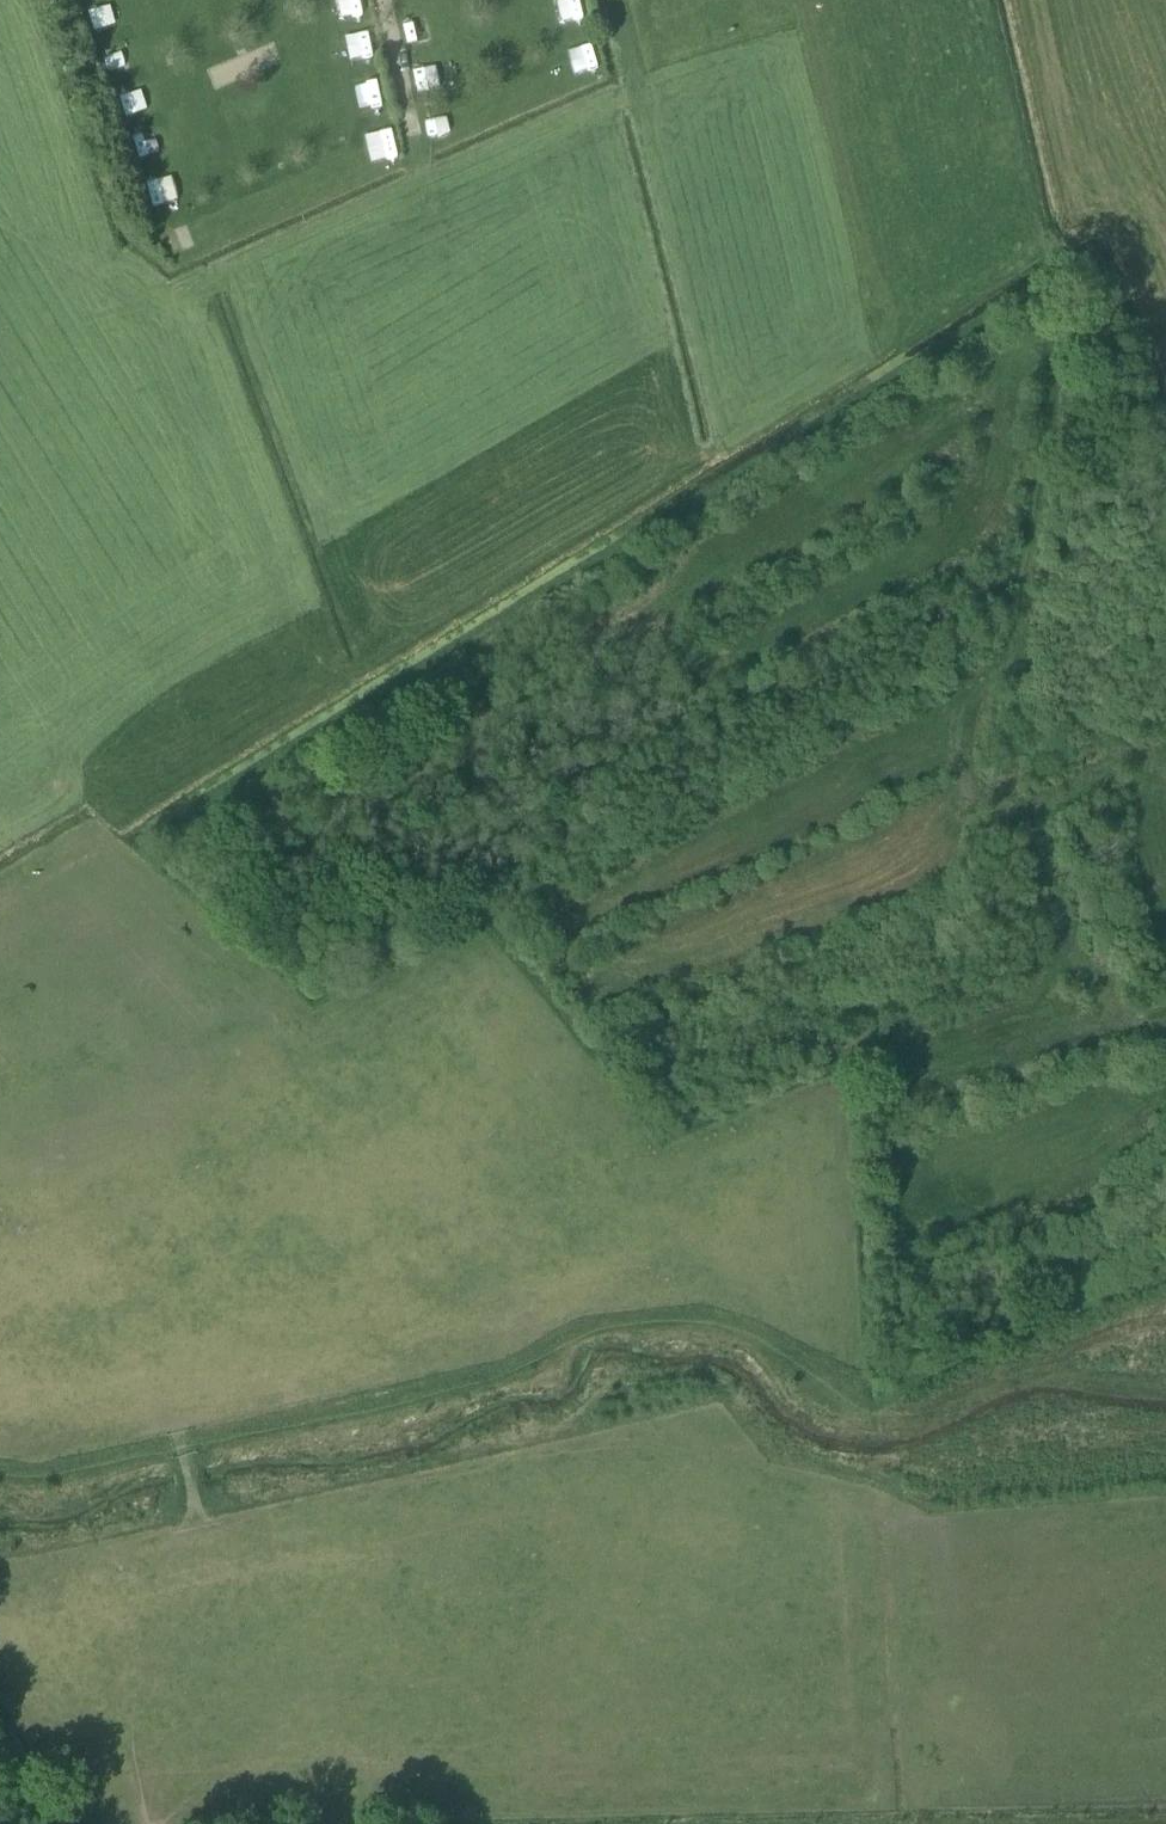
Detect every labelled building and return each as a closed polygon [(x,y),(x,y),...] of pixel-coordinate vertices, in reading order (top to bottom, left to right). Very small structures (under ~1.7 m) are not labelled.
[(359,11),(358,0),(336,0),(337,12),(359,11)] [(95,33),(118,25),(110,3),(87,11),(95,33)] [(426,18),(403,25),(409,44),(432,38),(426,18)] [(348,33),(349,58),(370,57),(370,32),(348,33)] [(123,45),(99,53),(107,77),(130,69),(123,45)] [(418,92),(442,87),(437,63),(413,68),(418,92)] [(351,82),(355,108),(379,104),(376,79),(351,82)]
